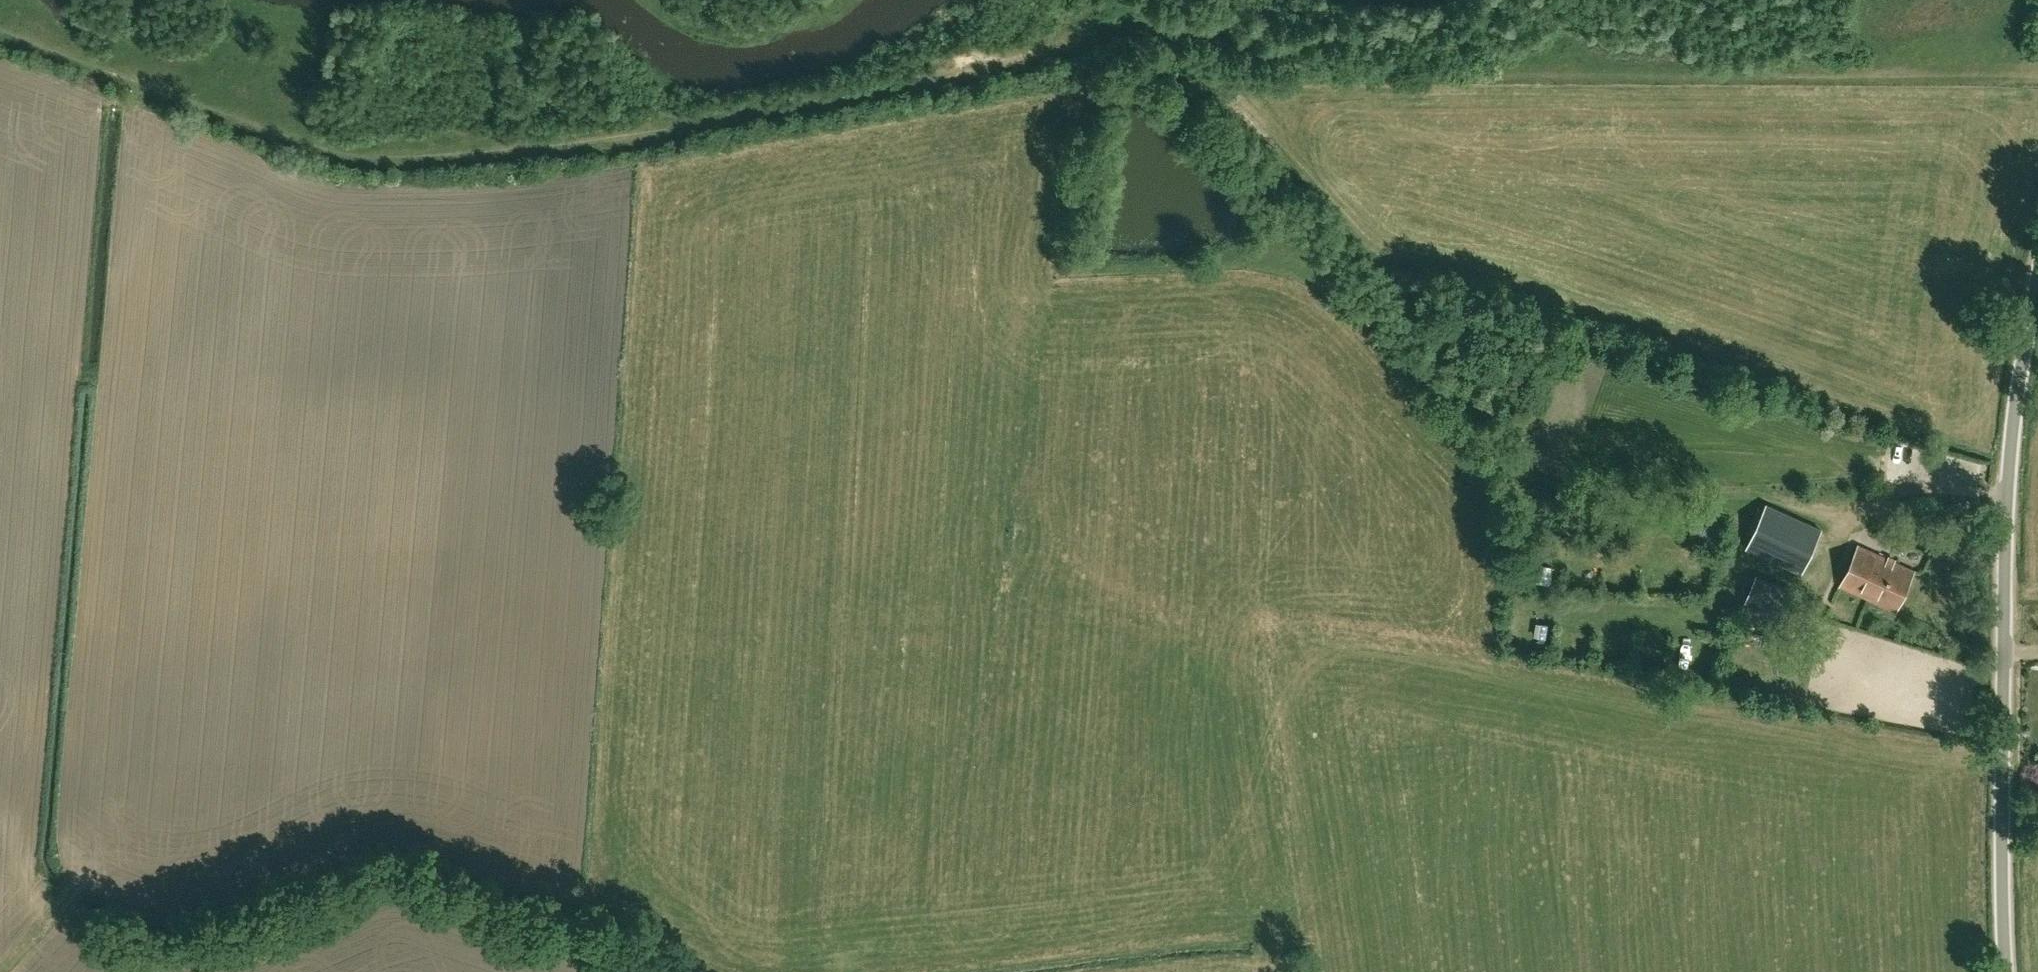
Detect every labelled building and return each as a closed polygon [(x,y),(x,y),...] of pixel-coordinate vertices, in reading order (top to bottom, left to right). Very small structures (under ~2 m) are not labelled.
[(1802,572),(1820,530),(1767,506),(1748,547),(1802,572)] [(1869,598),(1886,559),(1859,546),(1841,585),(1869,598)] [(1907,587),(1914,571),(1898,564),(1886,559),(1869,598),(1896,610),(1907,587)] [(1781,625),(1796,590),(1757,575),(1742,609),(1781,625)]
